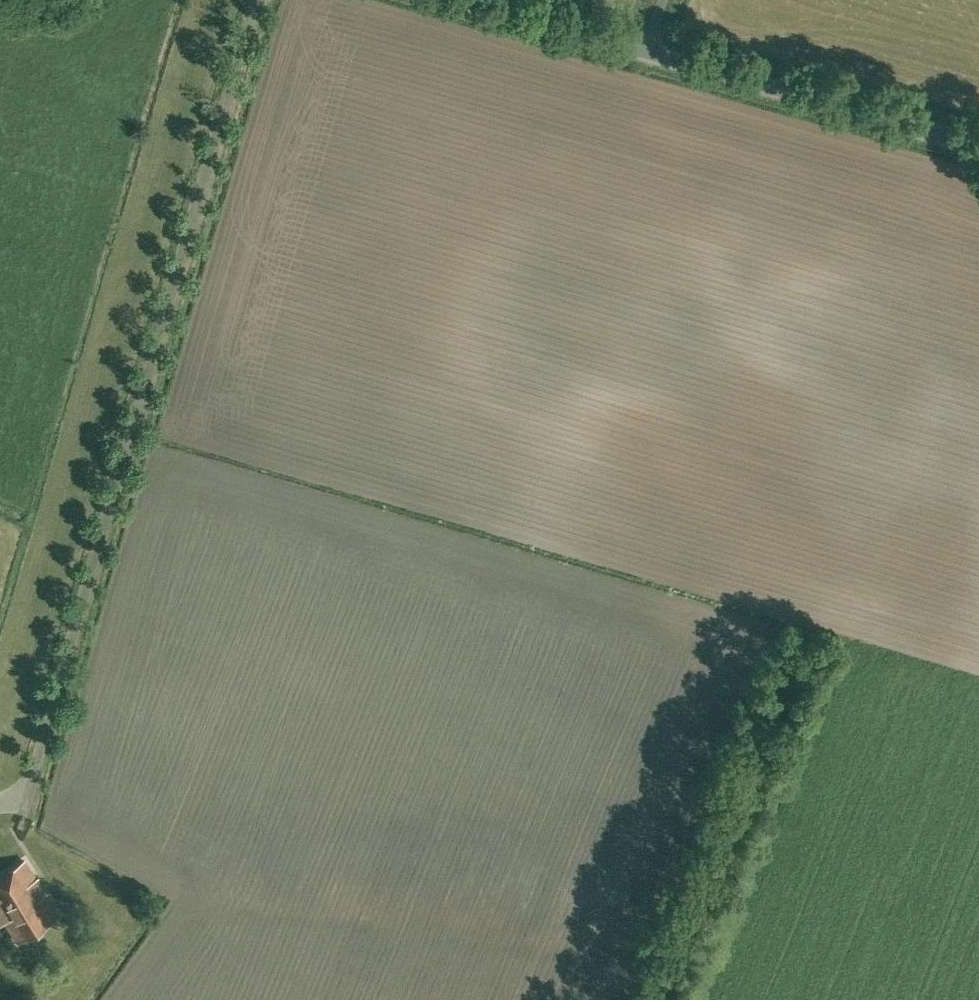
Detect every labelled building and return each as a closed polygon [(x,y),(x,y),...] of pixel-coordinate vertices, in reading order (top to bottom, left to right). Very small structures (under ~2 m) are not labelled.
[(35,881),(39,879),(26,860),(0,878),(0,912),(19,941),(61,913),(46,891),(43,893),(35,881)] [(24,990),(7,999),(30,999),(24,990)]
